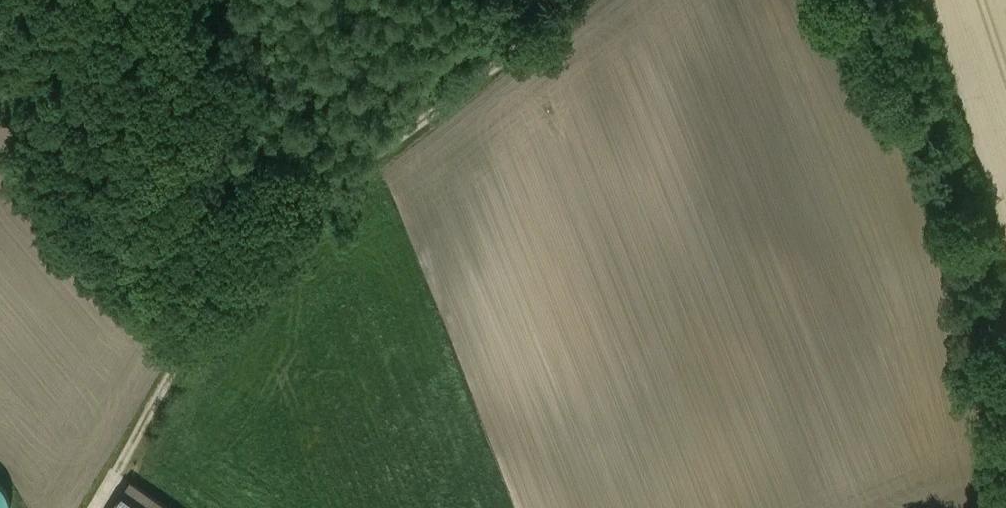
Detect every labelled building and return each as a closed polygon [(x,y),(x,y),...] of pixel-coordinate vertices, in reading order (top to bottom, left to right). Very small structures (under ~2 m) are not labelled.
[(11,494),(7,482),(0,473),(0,507),(10,507),(11,506),(11,494)] [(131,482),(113,507),(167,507),(131,482)]
